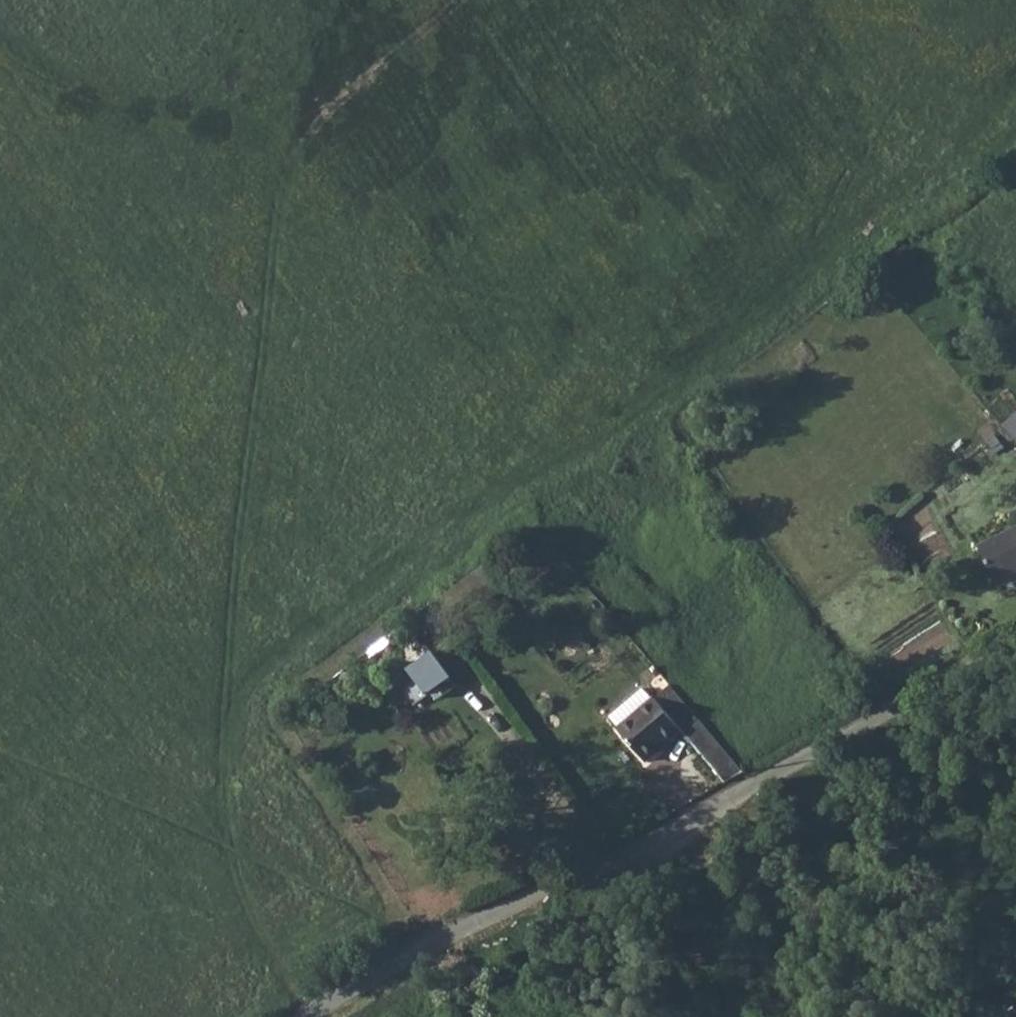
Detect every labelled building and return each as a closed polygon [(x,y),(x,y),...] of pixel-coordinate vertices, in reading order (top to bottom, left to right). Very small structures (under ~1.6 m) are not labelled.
[(1002,424),(1015,439),(1015,438),(1015,412),(1002,424)] [(980,548),(998,583),(1015,574),(1015,530),(980,548)] [(436,655),(398,683),(417,708),(435,694),(441,701),(455,691),(449,683),(454,680),(436,655)] [(745,774),(672,686),(619,730),(647,764),(683,734),(725,784),(745,774)]
